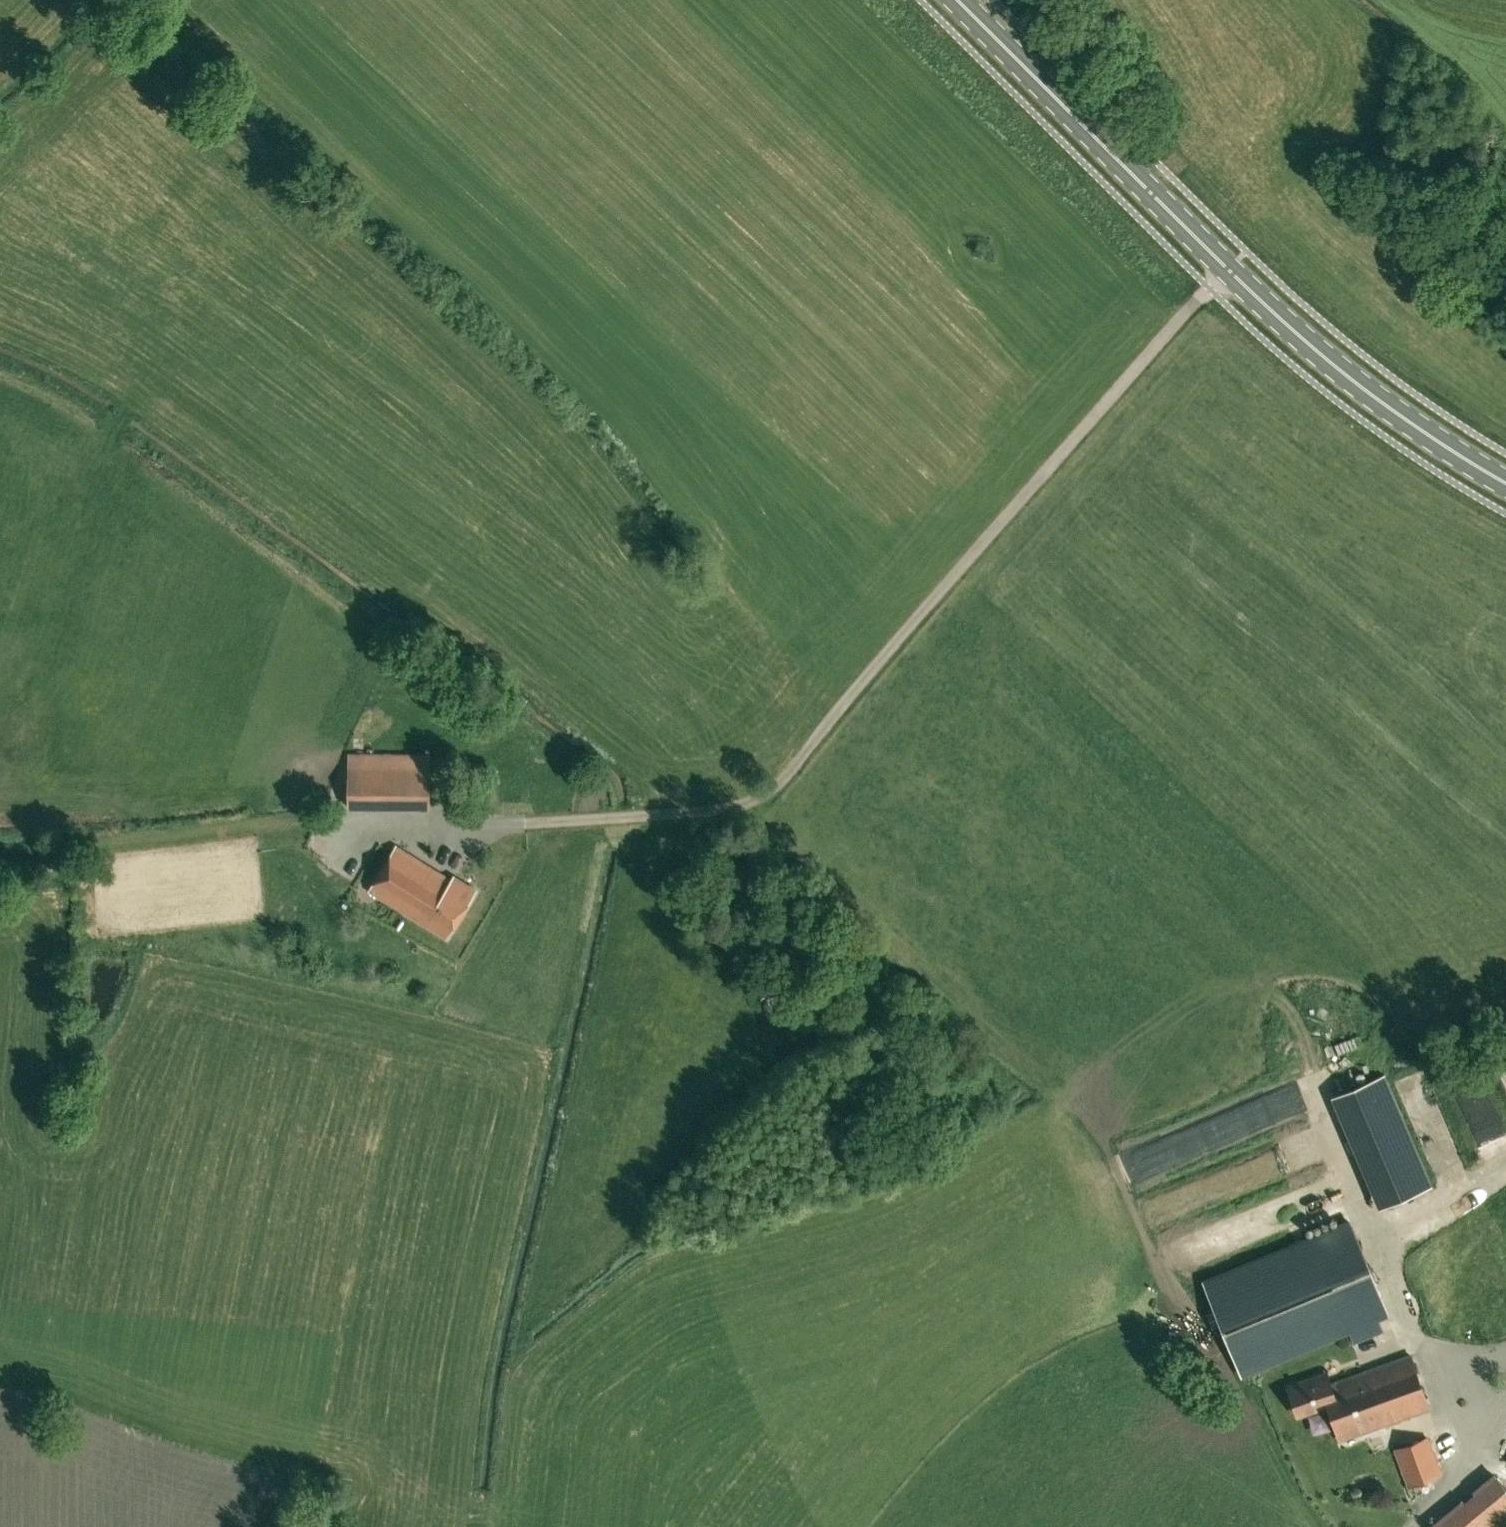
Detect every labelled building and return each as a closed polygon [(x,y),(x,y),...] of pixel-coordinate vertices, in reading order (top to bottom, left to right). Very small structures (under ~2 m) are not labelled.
[(350,766),(349,806),(429,807),(430,767),(350,766)] [(369,891),(447,938),(476,890),(453,875),(450,879),(396,847),(369,891)] [(1382,1076),(1336,1096),(1381,1200),(1427,1181),(1382,1076)] [(1204,1284),(1240,1372),(1388,1311),(1352,1223),(1204,1284)] [(1410,1355),(1358,1373),(1378,1426),(1429,1408),(1410,1355)] [(1327,1372),(1288,1386),(1298,1414),(1328,1404),(1340,1439),(1378,1426),(1358,1373),(1330,1383),(1327,1372)] [(1442,1475),(1428,1436),(1394,1448),(1408,1488),(1442,1475)] [(1469,1526),(1489,1526),(1482,1518),(1469,1526)]
